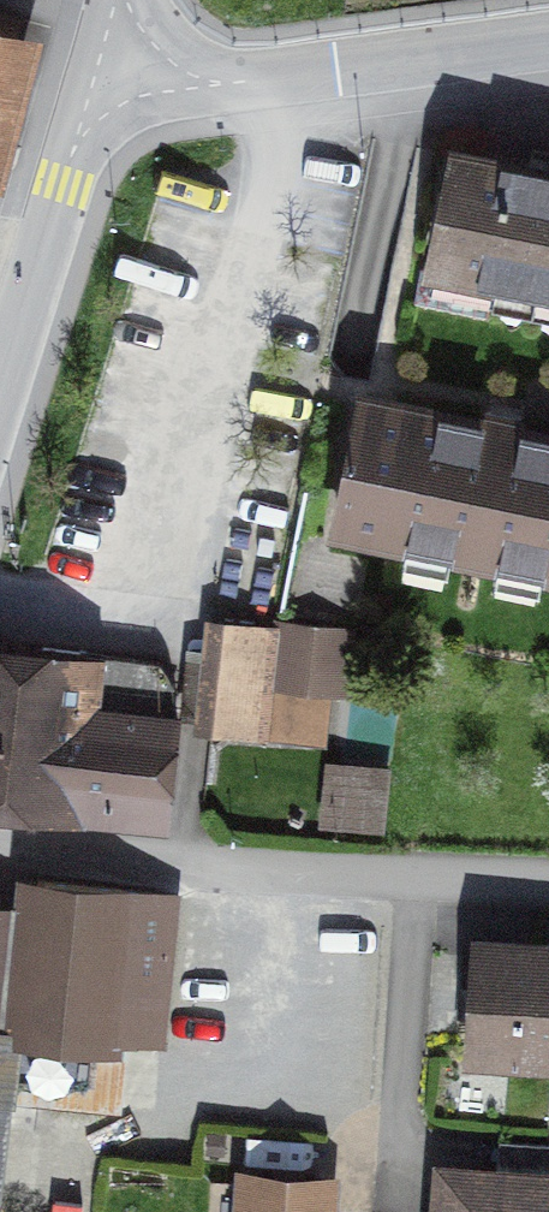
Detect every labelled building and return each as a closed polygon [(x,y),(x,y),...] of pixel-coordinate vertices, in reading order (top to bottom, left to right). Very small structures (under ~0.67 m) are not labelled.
[(0,12),(0,167),(3,168),(33,63),(11,56),(22,18),(0,12)] [(449,148),(425,277),(548,300),(548,167),(449,148)] [(355,393),(325,539),(548,584),(548,432),(355,393)] [(281,629),(220,622),(216,662),(217,662),(214,699),(271,705),(273,684),(342,693),(350,629),(281,621),(281,629)] [(150,812),(154,770),(172,772),(178,720),(169,719),(159,666),(160,662),(14,644),(11,663),(0,661),(0,794),(150,812)] [(327,820),(388,822),(391,759),(329,756),(327,820)] [(38,880),(26,983),(21,1030),(99,1039),(99,1037),(126,1040),(162,1044),(177,896),(38,880)] [(463,1064),(548,1070),(548,944),(473,939),(463,1064)] [(26,983),(0,981),(0,1171),(9,1096),(119,1107),(126,1040),(99,1037),(99,1039),(21,1030),(26,983)] [(439,1167),(435,1211),(548,1211),(548,1176),(439,1167)] [(341,1185),(234,1176),(231,1211),(339,1211),(341,1185)]
